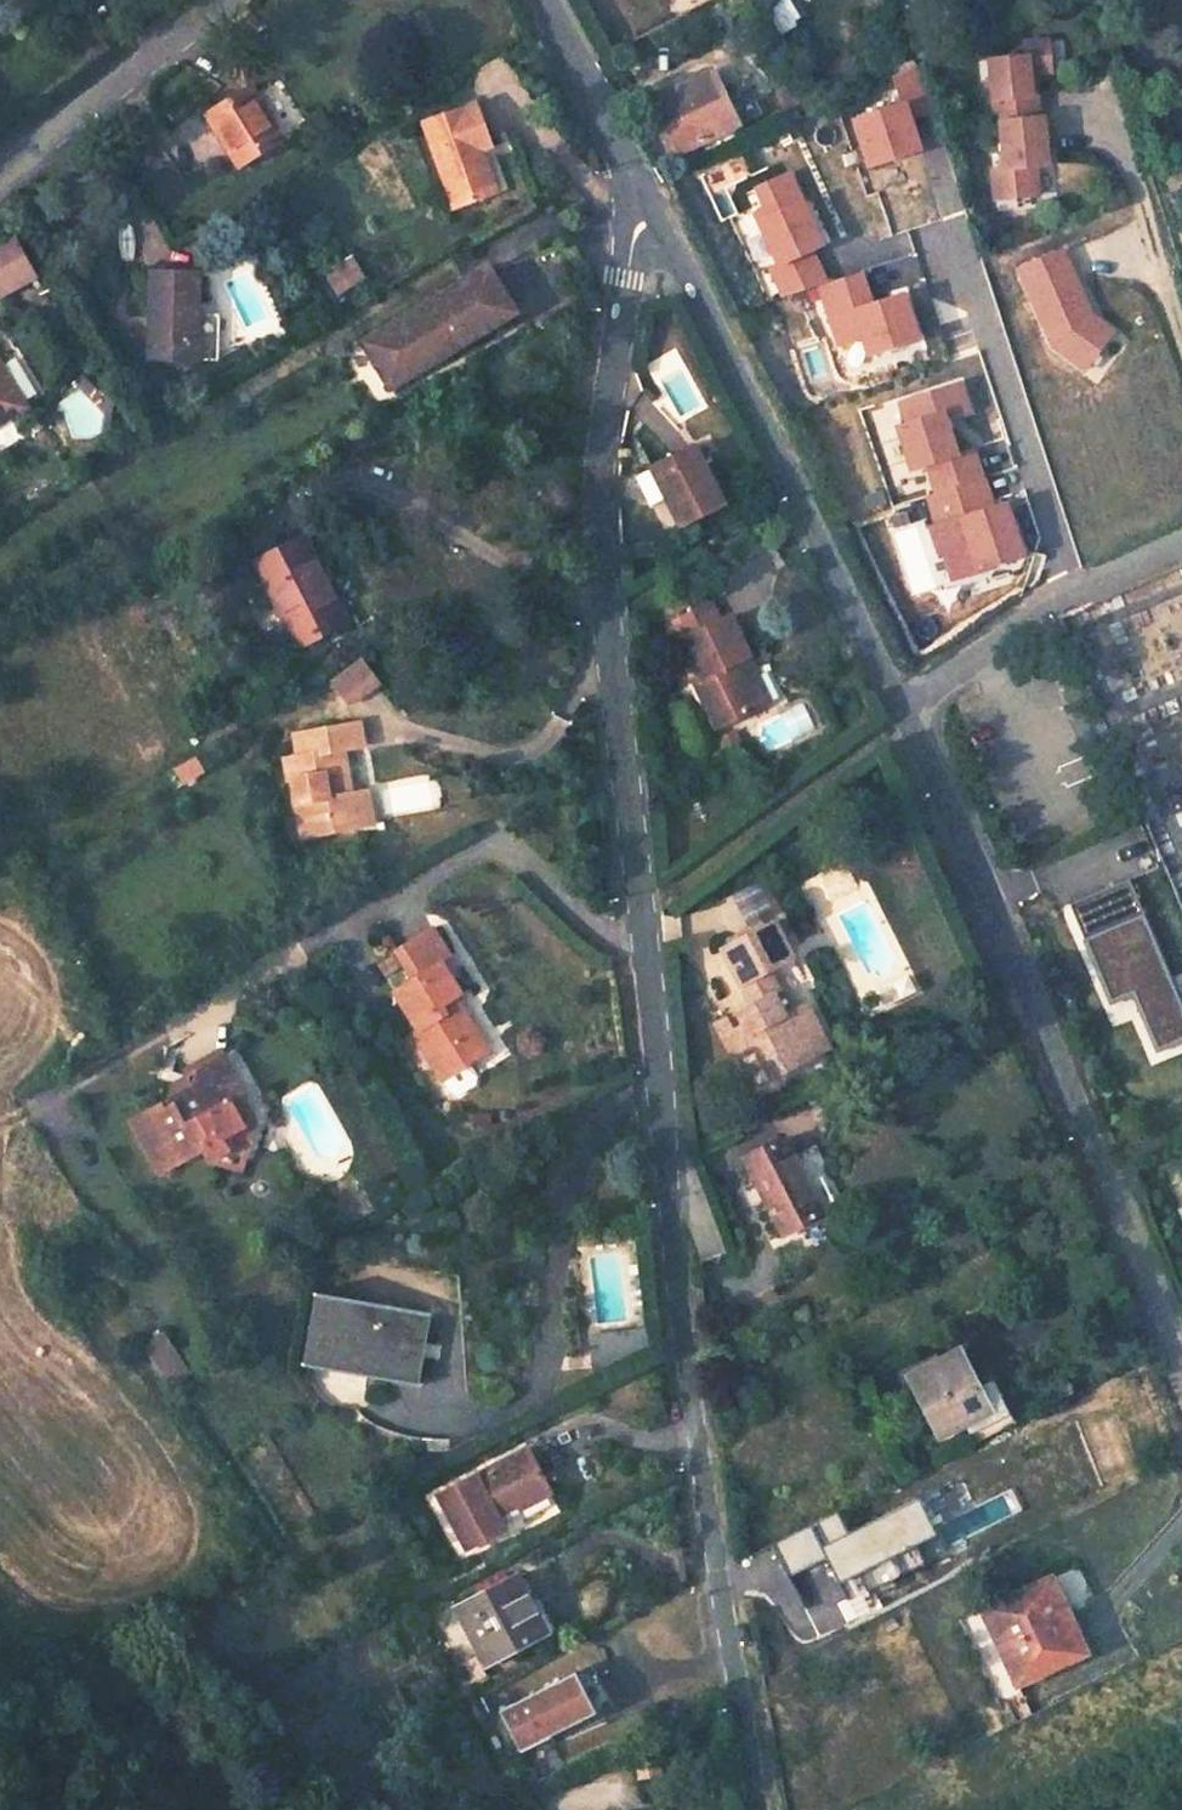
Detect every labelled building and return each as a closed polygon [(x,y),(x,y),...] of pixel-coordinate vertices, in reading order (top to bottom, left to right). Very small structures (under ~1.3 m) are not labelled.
[(1048,38),(1025,41),(1026,54),(990,58),(997,121),(1002,120),(1007,167),(994,168),(998,199),(1040,194),(1037,166),(1050,164),(1044,115),(1040,116),(1037,93),(1033,93),(1030,72),(1052,69),(1048,38)] [(936,110),(921,63),(897,74),(907,104),(857,120),(871,165),(922,149),(912,118),(936,110)] [(711,72),(655,97),(680,153),(736,128),(711,72)] [(248,85),(204,113),(238,169),(283,141),(248,85)] [(473,105),(424,124),(455,207),(496,192),(481,151),(489,149),(473,105)] [(822,246),(789,174),(757,189),(767,209),(756,214),(779,265),(771,269),(783,297),(826,283),(811,251),(822,246)] [(36,277),(15,242),(0,250),(0,298),(36,277)] [(1114,331),(1093,313),(1063,247),(1021,266),(1054,342),(1085,367),(1114,331)] [(349,261),(324,274),(335,296),(360,283),(349,261)] [(918,340),(903,295),(871,305),(861,272),(819,286),(838,346),(863,338),(868,356),(918,340)] [(480,273),(354,346),(380,391),(506,318),(480,273)] [(151,274),(148,358),(196,359),(216,359),(217,319),(197,319),(198,276),(151,274)] [(25,408),(0,368),(0,424),(25,408)] [(982,478),(973,449),(957,454),(946,418),(969,411),(960,383),(899,402),(906,424),(897,427),(911,470),(926,465),(935,493),(982,478)] [(696,445),(653,468),(682,525),(724,503),(696,445)] [(1023,551),(1007,503),(993,508),(983,478),(982,478),(935,493),(927,496),(937,526),(929,528),(936,551),(941,549),(950,579),(1020,556),(1023,551)] [(301,538),(256,563),(299,646),(345,623),(301,538)] [(673,615),(703,670),(698,673),(721,715),(773,687),(730,605),(720,611),(711,594),(673,615)] [(364,656),(330,675),(346,704),(383,683),(364,656)] [(1112,701),(1097,708),(1110,741),(1127,734),(1112,701)] [(364,721),(354,722),(357,746),(367,744),(364,721)] [(354,722),(306,730),(309,753),(301,755),(290,756),(293,777),(299,776),(302,800),(297,801),(302,835),(368,824),(363,790),(350,792),(344,748),(357,746),(354,722)] [(306,730),(297,731),(301,755),(309,753),(306,730)] [(192,756),(170,766),(178,783),(200,772),(192,756)] [(1076,901),(1116,998),(1136,990),(1160,1047),(1181,1038),(1181,991),(1134,877),(1076,901)] [(820,915),(848,901),(838,880),(810,895),(820,915)] [(757,1045),(773,1077),(820,1054),(798,1009),(782,1016),(771,993),(778,990),(766,968),(790,957),(782,940),(773,944),(765,927),(722,949),(751,1007),(741,1012),(746,1024),(735,1029),(729,1018),(719,1023),(735,1056),(757,1045)] [(397,991),(421,1030),(416,1033),(442,1080),(469,1065),(477,1060),(464,1039),(479,1032),(459,997),(469,991),(451,959),(457,956),(440,928),(399,953),(415,980),(397,991)] [(383,943),(392,957),(399,953),(390,938),(383,943)] [(798,1009),(820,1054),(832,1048),(809,1003),(798,1009)] [(491,1053),(479,1032),(464,1039),(477,1060),(491,1053)] [(198,1081),(174,1095),(131,1120),(160,1169),(206,1144),(212,1156),(230,1146),(224,1133),(245,1121),(229,1094),(238,1089),(242,1087),(222,1053),(201,1065),(198,1081)] [(174,1095),(198,1081),(201,1065),(178,1078),(174,1095)] [(469,1065),(442,1080),(450,1093),(458,1095),(474,1086),(476,1078),(469,1065)] [(241,1163),(253,1117),(238,1089),(229,1094),(245,1121),(224,1133),(230,1146),(212,1156),(241,1163)] [(745,1160),(784,1235),(846,1201),(817,1143),(793,1156),(786,1140),(745,1160)] [(342,1208),(369,1192),(364,1183),(337,1198),(342,1208)] [(369,1192),(342,1208),(351,1224),(378,1209),(369,1192)] [(422,1319),(324,1302),(314,1361),(413,1378),(422,1319)] [(164,1329),(140,1344),(164,1382),(189,1367),(164,1329)] [(649,1329),(591,1334),(595,1369),(651,1345),(649,1329)] [(960,1349),(909,1375),(941,1438),(964,1427),(972,1444),(1014,1423),(993,1381),(980,1388),(960,1349)] [(528,1445),(437,1492),(467,1548),(505,1529),(497,1515),(550,1488),(528,1445)] [(914,1498),(839,1530),(831,1513),(809,1522),(834,1581),(844,1577),(852,1594),(939,1557),(914,1498)] [(503,1526),(549,1512),(546,1501),(500,1514),(503,1526)] [(785,1575),(820,1559),(805,1526),(770,1542),(785,1575)] [(518,1575),(455,1607),(485,1665),(549,1633),(518,1575)] [(1053,1577),(983,1610),(1018,1685),(1049,1671),(1044,1661),(1083,1642),(1053,1577)] [(1083,1642),(1044,1661),(1049,1671),(1087,1652),(1083,1642)] [(475,1657),(451,1669),(461,1689),(485,1677),(475,1657)] [(589,1667),(497,1713),(517,1754),(610,1707),(589,1667)]
